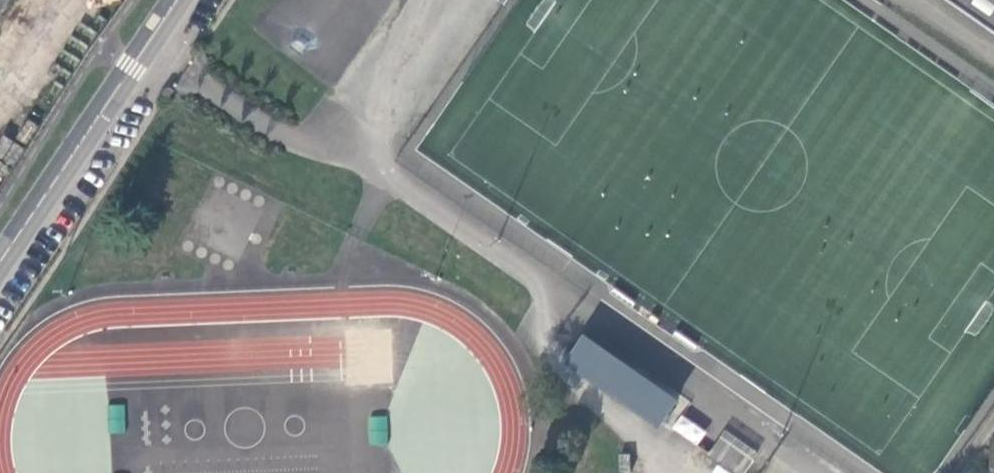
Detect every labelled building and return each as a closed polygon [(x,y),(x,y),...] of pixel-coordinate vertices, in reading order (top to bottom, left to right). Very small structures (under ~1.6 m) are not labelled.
[(9,0),(0,0),(0,14),(9,0)] [(993,27),(993,0),(955,0),(993,27)] [(196,56),(200,50),(194,46),(192,49),(191,50),(191,52),(191,53),(192,54),(193,54),(196,56)] [(163,92),(169,96),(174,90),(170,88),(169,87),(168,87),(167,87),(166,88),(165,89),(163,92)] [(582,344),(570,361),(664,426),(676,410),(582,344)] [(108,433),(124,433),(124,404),(108,405),(108,433)] [(672,430),(698,444),(706,429),(680,415),(672,430)] [(710,455),(737,472),(746,472),(755,460),(722,438),(710,455)] [(632,455),(620,455),(621,472),(632,472),(632,455)]
